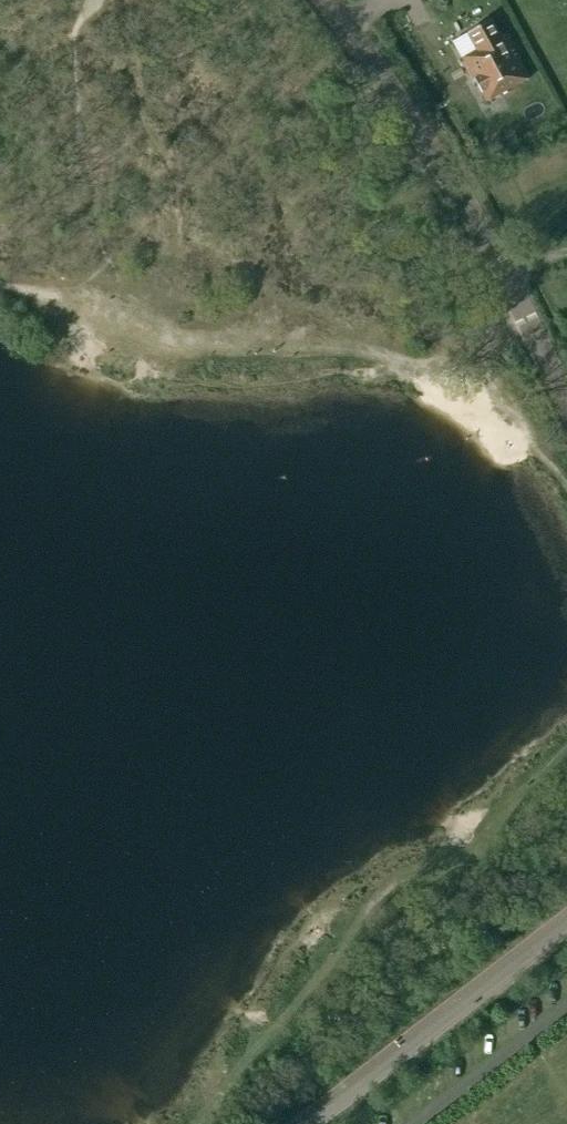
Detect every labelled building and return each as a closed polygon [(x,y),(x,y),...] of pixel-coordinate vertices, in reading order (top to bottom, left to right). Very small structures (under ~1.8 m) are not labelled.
[(479,50),(464,58),(487,102),(529,79),(507,35),(503,38),(493,20),(470,32),(479,50)]
